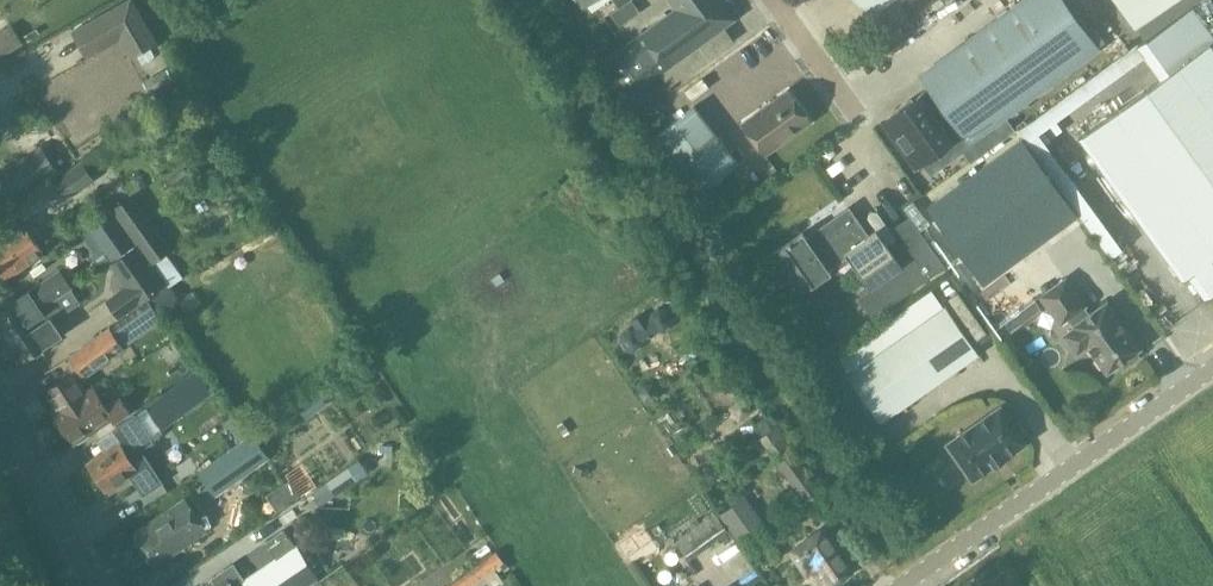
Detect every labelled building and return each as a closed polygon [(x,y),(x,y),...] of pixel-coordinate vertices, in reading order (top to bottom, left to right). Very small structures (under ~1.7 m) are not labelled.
[(630,43),(606,60),(631,95),(663,72),(672,86),(730,44),(720,30),(736,19),(722,0),(670,0),(676,9),(630,43)] [(870,18),(895,0),(858,0),(870,18)] [(887,125),(896,137),(898,140),(895,142),(903,154),(906,151),(914,162),(918,167),(943,149),(950,159),(963,149),(973,162),(1017,130),(1005,114),(1098,47),(1064,0),(1028,0),(922,77),(929,86),(931,89),(938,100),(926,109),(920,101),(914,106),(912,104),(900,112),(902,114),(887,125)] [(1144,39),(1189,7),(1199,0),(1116,0),(1144,39)] [(158,48),(132,2),(75,35),(90,62),(121,44),(132,63),(158,48)] [(1079,138),(1183,281),(1189,276),(1206,300),(1212,296),(1212,39),(1189,7),(1144,39),(1136,45),(1160,79),(1079,138)] [(11,25),(0,32),(0,54),(21,41),(11,25)] [(166,69),(154,75),(161,86),(172,80),(166,69)] [(658,98),(670,89),(661,78),(650,86),(658,98)] [(811,122),(788,90),(742,123),(765,155),(811,122)] [(694,106),(655,136),(698,194),(738,164),(694,106)] [(1021,138),(927,206),(983,283),(1077,215),(1021,138)] [(0,173),(0,210),(2,213),(34,191),(15,163),(0,173)] [(64,203),(96,181),(83,163),(52,185),(64,203)] [(191,176),(186,169),(171,179),(176,186),(191,176)] [(169,253),(172,251),(134,194),(112,209),(151,266),(153,264),(169,288),(171,287),(177,295),(188,288),(182,279),(185,276),(169,253)] [(27,210),(32,221),(49,214),(44,203),(27,210)] [(803,233),(774,254),(802,294),(832,274),(828,269),(847,256),(871,290),(902,268),(876,231),(868,237),(849,209),(813,235),(815,238),(809,242),(803,233)] [(135,245),(111,213),(89,229),(104,250),(95,257),(102,266),(112,260),(113,262),(135,245)] [(44,253),(23,224),(0,240),(0,270),(6,279),(44,253)] [(923,236),(908,247),(930,278),(946,267),(923,236)] [(137,247),(115,263),(131,284),(110,299),(122,316),(165,286),(137,247)] [(5,307),(0,311),(0,331),(6,339),(44,314),(42,310),(56,300),(69,291),(69,292),(73,289),(61,271),(28,293),(32,299),(23,304),(19,298),(5,307)] [(1088,345),(1107,372),(1121,362),(1125,367),(1139,357),(1135,352),(1140,348),(1107,304),(1089,317),(1082,307),(1085,306),(1066,280),(1042,297),(1061,323),(1069,317),(1076,326),(1075,327),(1076,328),(1065,336),(1077,352),(1088,345)] [(169,290),(153,301),(162,315),(173,308),(177,316),(201,301),(195,292),(178,304),(169,290)] [(56,300),(42,310),(44,314),(6,339),(21,362),(35,352),(38,356),(51,347),(49,343),(61,335),(50,320),(64,311),(56,300)] [(123,321),(132,331),(147,317),(139,307),(123,321)] [(946,307),(848,375),(881,423),(979,355),(946,307)] [(624,350),(633,352),(641,347),(643,342),(657,332),(662,333),(670,328),(672,319),(667,310),(658,308),(649,314),(648,320),(643,312),(630,321),(635,329),(629,328),(621,333),(619,342),(624,350)] [(69,358),(84,379),(125,349),(109,328),(69,358)] [(160,412),(167,422),(189,406),(211,389),(204,380),(197,371),(175,387),(153,403),(160,412)] [(118,396),(105,405),(93,387),(87,391),(75,374),(45,394),(57,411),(54,413),(74,443),(112,418),(115,423),(130,413),(118,396)] [(646,401),(654,400),(657,391),(651,385),(643,387),(640,395),(646,401)] [(314,387),(294,402),(304,415),(324,401),(314,387)] [(742,398),(729,408),(739,421),(752,412),(742,398)] [(951,450),(972,480),(993,466),(993,467),(1005,459),(1004,458),(1025,443),(1000,407),(973,426),(977,432),(951,450)] [(154,442),(135,415),(113,430),(122,442),(120,444),(119,443),(88,464),(106,491),(121,481),(122,481),(131,475),(132,474),(147,494),(164,483),(142,450),(154,442)] [(253,434),(211,465),(228,489),(270,458),(253,434)] [(822,492),(793,453),(776,465),(805,504),(801,507),(806,514),(813,508),(809,502),(822,492)] [(328,483),(337,496),(358,482),(349,468),(328,483)] [(284,482),(268,492),(276,505),(292,496),(284,482)] [(763,520),(745,497),(719,516),(737,539),(763,520)] [(156,566),(208,531),(186,499),(134,534),(156,566)] [(277,510),(261,520),(267,530),(283,520),(277,510)] [(681,539),(676,543),(690,562),(729,532),(715,513),(713,514),(681,539)] [(858,568),(827,525),(789,553),(806,577),(810,574),(819,585),(833,585),(858,568)] [(496,552),(489,543),(473,555),(480,564),(496,552)] [(262,585),(306,585),(317,579),(294,546),(275,560),(284,571),(262,585)] [(449,585),(473,585),(487,576),(489,580),(496,575),(493,571),(501,565),(505,571),(509,568),(506,562),(504,564),(496,552),(480,564),(449,585)] [(209,585),(237,585),(243,582),(245,581),(234,564),(212,579),(214,582),(209,585)] [(680,585),(703,585),(695,575),(680,585)]
